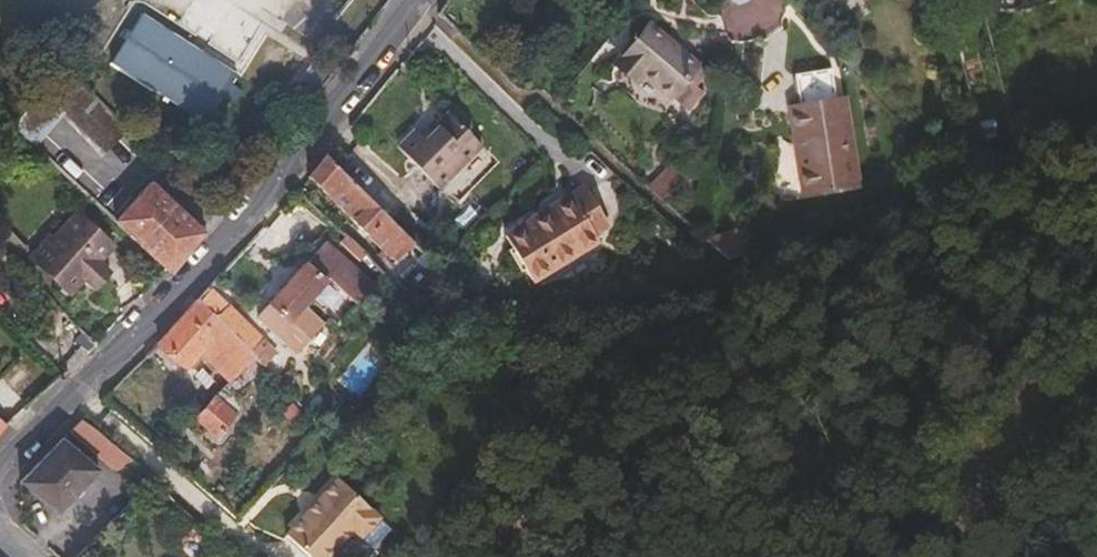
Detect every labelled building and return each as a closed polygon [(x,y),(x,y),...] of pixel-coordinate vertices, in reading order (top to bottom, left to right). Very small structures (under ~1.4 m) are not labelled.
[(213,110),(237,73),(142,13),(110,63),(205,124),(215,130),(223,117),(213,110)] [(671,97),(686,79),(695,86),(695,85),(707,71),(674,44),(673,46),(647,25),(623,55),(618,61),(637,78),(641,72),(671,97)] [(129,130),(62,63),(40,90),(65,114),(107,153),(129,130)] [(799,103),(789,104),(804,194),(858,185),(854,156),(846,157),(836,97),(831,68),(795,74),(799,103)] [(686,79),(671,97),(679,104),(688,112),(704,93),(695,85),(695,86),(686,79)] [(35,148),(65,114),(40,90),(12,126),(35,148)] [(844,96),(836,97),(846,157),(854,156),(844,96)] [(440,190),(484,146),(448,111),(423,136),(415,128),(396,146),(440,190)] [(409,237),(327,155),(308,177),(389,257),(391,256),(409,237)] [(673,164),(649,187),(662,199),(696,176),(673,164)] [(171,275),(206,233),(203,230),(150,181),(114,222),(171,275)] [(122,205),(99,185),(91,195),(113,215),(122,205)] [(533,282),(600,241),(593,230),(608,221),(586,185),(504,234),(533,282)] [(99,262),(114,245),(78,212),(55,237),(50,233),(30,255),(29,256),(37,263),(70,294),(85,278),(97,289),(112,273),(99,262)] [(751,227),(744,228),(750,253),(757,251),(751,227)] [(744,228),(706,239),(728,259),(750,253),(744,228)] [(396,261),(415,243),(409,237),(391,256),(396,261)] [(37,263),(29,256),(30,255),(15,240),(3,250),(26,274),(37,263)] [(374,284),(326,241),(258,316),(293,349),(320,320),(304,305),(329,279),(358,303),(374,284)] [(257,357),(217,317),(199,300),(160,342),(186,369),(197,358),(201,362),(204,358),(230,384),(257,357)] [(276,352),(229,305),(217,317),(257,357),(264,365),(276,352)] [(218,396),(195,419),(216,439),(238,416),(218,396)] [(121,452),(81,421),(71,431),(109,465),(121,452)] [(99,471),(63,439),(20,482),(58,513),(99,471)] [(137,464),(121,452),(109,465),(126,480),(137,464)] [(284,534),(308,556),(337,556),(338,555),(338,547),(353,530),(373,548),(392,528),(337,478),(284,534)]
